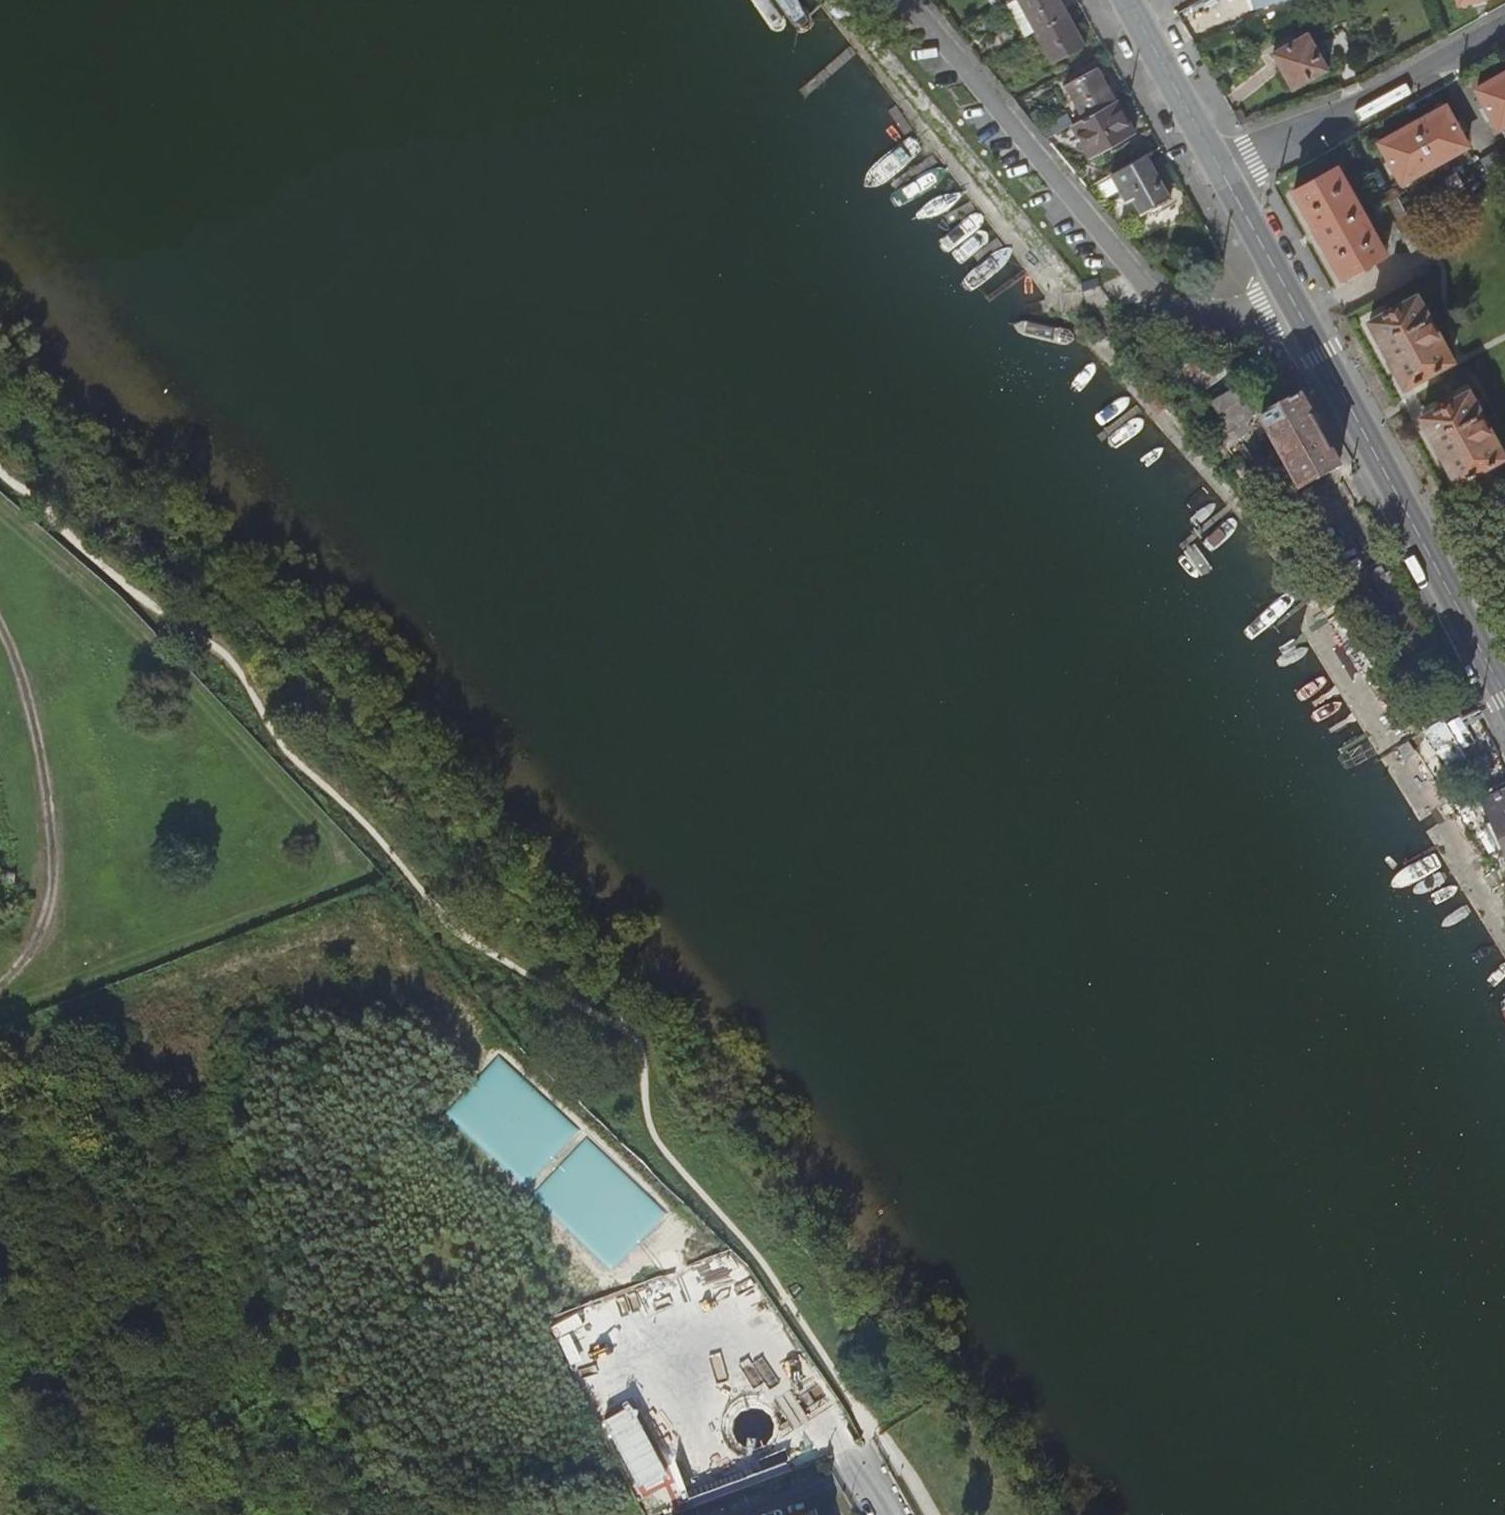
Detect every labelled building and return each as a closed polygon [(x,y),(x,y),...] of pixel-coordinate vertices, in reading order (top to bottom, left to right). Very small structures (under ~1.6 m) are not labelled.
[(1005,4),(1024,37),(1034,31),(1016,0),(1012,0),(1005,4)] [(1034,31),(1067,13),(1060,0),(1016,0),(1034,31)] [(1067,13),(1034,31),(1051,63),(1085,44),(1067,13)] [(1292,88),(1327,67),(1307,32),(1272,52),(1292,88)] [(1081,118),(1115,99),(1097,67),(1064,85),(1081,118)] [(1504,124),(1504,73),(1476,90),(1497,129),(1504,124)] [(1133,132),(1115,99),(1081,118),(1073,123),(1090,157),(1133,132)] [(1464,146),(1444,106),(1379,143),(1400,182),(1464,146)] [(1503,145),(1479,159),(1490,181),(1504,173),(1504,149),(1503,145)] [(1169,197),(1146,154),(1110,174),(1121,195),(1128,191),(1142,214),(1169,197)] [(1341,277),(1385,252),(1337,165),(1293,191),(1341,277)] [(1381,205),(1385,211),(1398,203),(1395,197),(1381,205)] [(1398,203),(1385,211),(1404,248),(1418,241),(1398,203)] [(1404,385),(1450,359),(1414,293),(1368,319),(1404,385)] [(1229,409),(1245,400),(1238,387),(1212,402),(1219,415),(1229,409)] [(1456,481),(1503,454),(1467,388),(1420,415),(1456,481)] [(1298,491),(1337,468),(1298,397),(1285,405),(1279,395),(1253,411),(1298,491)] [(1219,415),(1206,422),(1220,447),(1243,434),(1229,409),(1219,415)] [(1480,771),(1448,721),(1427,735),(1458,785),(1480,771)] [(1478,803),(1487,823),(1500,851),(1504,861),(1504,790),(1478,803)] [(1494,854),(1500,851),(1487,823),(1481,827),(1494,854)]
